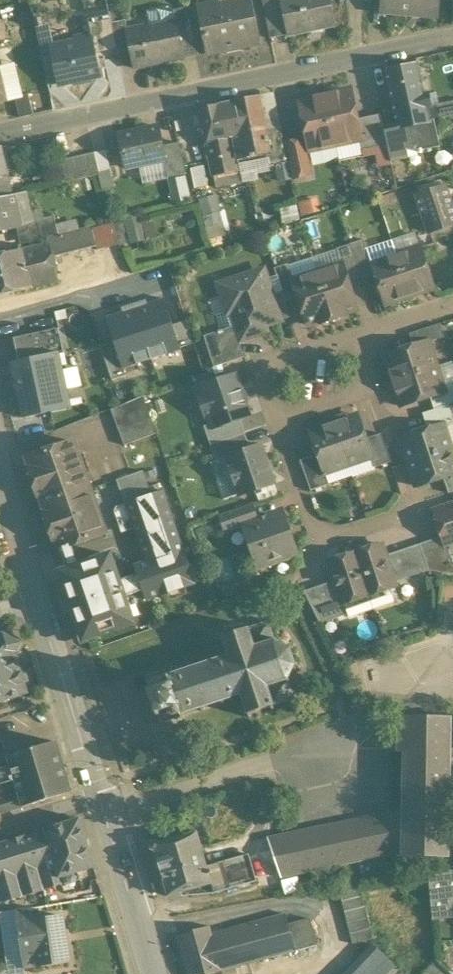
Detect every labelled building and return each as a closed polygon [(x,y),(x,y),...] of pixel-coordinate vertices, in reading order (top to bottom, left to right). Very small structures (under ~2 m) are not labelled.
[(199,7),(203,28),(209,53),(256,43),(247,0),(234,0),(199,7)] [(271,39),(289,35),(281,0),(263,0),(271,39)] [(289,35),(289,36),(336,26),(330,0),(281,0),(289,35)] [(384,11),(436,16),(437,0),(385,0),(384,11)] [(186,3),(174,5),(177,20),(180,33),(192,31),(187,9),(186,3)] [(174,5),(149,10),(152,25),(177,20),(174,5)] [(199,6),(187,9),(192,31),(203,28),(199,7),(199,6)] [(110,13),(86,18),(89,34),(90,34),(95,54),(117,49),(118,48),(113,23),(112,23),(110,13)] [(126,20),(113,23),(118,48),(117,49),(119,54),(131,50),(127,30),(128,30),(126,20)] [(128,30),(127,30),(131,50),(135,68),(185,58),(180,33),(177,20),(152,25),(128,30)] [(203,28),(192,31),(197,55),(209,53),(203,28)] [(192,31),(180,33),(185,58),(197,55),(192,31)] [(0,36),(0,48),(10,45),(8,37),(7,34),(0,36)] [(89,34),(76,37),(77,42),(52,48),(60,84),(76,81),(77,84),(91,81),(90,78),(99,76),(95,54),(90,34),(89,34)] [(417,63),(386,70),(398,125),(399,128),(430,122),(427,108),(432,107),(429,94),(424,95),(417,63)] [(8,101),(0,67),(0,103),(8,101)] [(56,81),(48,83),(49,91),(58,90),(56,81)] [(351,90),(325,95),(336,144),(360,139),(361,139),(357,118),(351,90)] [(265,133),(281,129),(273,93),(257,96),(265,133)] [(29,94),(16,97),(21,118),(34,115),(29,94)] [(325,95),(300,101),(310,150),(336,144),(325,95)] [(227,122),(230,140),(234,139),(238,159),(252,156),(252,157),(256,156),(256,155),(268,152),(269,152),(265,133),(257,96),(221,104),(221,105),(225,123),(227,122)] [(438,105),(441,119),(452,117),(452,102),(438,105)] [(225,123),(221,105),(198,110),(206,145),(207,145),(230,140),(227,122),(225,123)] [(360,139),(362,150),(375,148),(388,145),(381,114),(357,118),(361,139),(360,139)] [(430,122),(399,128),(398,125),(385,128),(392,161),(406,158),(403,144),(434,137),(430,122)] [(159,127),(119,135),(126,168),(146,164),(165,160),(166,160),(163,146),(159,127)] [(281,129),(265,133),(269,152),(268,152),(270,165),(288,162),(281,129)] [(230,140),(207,145),(213,176),(240,170),(238,159),(234,139),(230,140)] [(336,144),(339,159),(363,157),(362,150),(360,139),(336,144)] [(304,140),(287,143),(295,179),(312,175),(310,165),(306,151),(304,140)] [(179,143),(163,146),(166,160),(165,160),(169,178),(188,174),(179,143)] [(339,159),(336,144),(310,150),(306,151),(310,165),(339,159)] [(388,145),(375,148),(378,163),(391,161),(388,145)] [(0,147),(0,178),(9,176),(2,146),(0,147)] [(107,150),(95,153),(100,174),(112,171),(107,150)] [(95,153),(62,160),(67,182),(100,175),(100,174),(95,153)] [(165,160),(146,164),(150,182),(169,178),(165,160)] [(199,186),(210,183),(207,167),(195,169),(199,186)] [(240,170),(213,176),(216,188),(243,182),(240,170)] [(0,178),(0,198),(13,195),(9,176),(0,178)] [(418,195),(430,233),(452,226),(452,212),(452,209),(445,186),(418,195)] [(27,192),(17,194),(24,223),(34,221),(27,192)] [(17,226),(24,225),(24,223),(17,194),(13,195),(0,198),(0,231),(17,226)] [(216,195),(199,200),(207,228),(223,224),(216,195)] [(319,201),(305,202),(306,214),(320,213),(319,201)] [(140,215),(128,218),(134,240),(146,237),(140,215)] [(34,221),(24,223),(24,225),(17,226),(18,232),(26,230),(29,243),(49,238),(59,235),(55,216),(34,221)] [(158,220),(147,223),(150,235),(161,232),(158,220)] [(114,223),(92,229),(98,250),(119,245),(114,223)] [(59,235),(49,238),(50,243),(51,243),(54,258),(97,247),(92,227),(59,235)] [(26,230),(18,232),(21,245),(29,243),(26,230)] [(417,232),(392,240),(397,256),(422,248),(417,232)] [(372,264),(365,240),(351,244),(362,278),(376,274),(372,264)] [(0,255),(0,296),(60,282),(54,258),(51,243),(50,243),(0,255)] [(349,282),(362,278),(351,244),(337,249),(343,265),(344,265),(349,282)] [(435,288),(422,248),(397,256),(410,296),(435,288)] [(397,256),(372,264),(376,274),(385,304),(410,296),(397,256)] [(294,281),(289,264),(275,269),(283,291),(286,303),(299,298),(293,281),(294,281)] [(343,265),(319,273),(334,321),(347,317),(346,313),(358,309),(349,282),(344,265),(343,265)] [(264,272),(221,286),(230,312),(234,310),(239,325),(242,332),(263,325),(278,320),(279,320),(271,295),(264,272)] [(294,281),(293,281),(299,298),(307,325),(320,321),(321,325),(334,321),(319,273),(294,281)] [(283,291),(271,295),(279,320),(278,320),(279,322),(291,318),(286,303),(283,291)] [(146,301),(123,309),(124,312),(107,318),(123,369),(182,350),(165,299),(148,305),(146,301)] [(441,324),(410,334),(414,346),(429,341),(430,342),(445,337),(441,324)] [(239,325),(220,332),(223,340),(226,342),(238,338),(239,339),(260,332),(261,331),(263,329),(263,327),(263,325),(242,332),(239,325)] [(238,338),(226,342),(223,340),(220,332),(205,337),(215,368),(245,358),(239,339),(238,338)] [(429,341),(414,346),(385,356),(394,381),(438,367),(430,342),(429,341)] [(59,352),(11,362),(24,418),(71,407),(59,352)] [(438,367),(446,391),(452,389),(452,362),(438,367)] [(438,367),(394,381),(402,407),(431,397),(446,392),(446,391),(438,367)] [(236,375),(201,388),(204,396),(200,397),(210,426),(214,424),(215,428),(250,416),(245,402),(247,401),(243,391),(242,391),(236,375)] [(139,384),(120,393),(117,394),(122,406),(144,396),(139,384)] [(446,391),(446,392),(431,397),(435,410),(450,405),(452,404),(452,389),(446,391)] [(122,406),(112,410),(125,446),(157,434),(144,396),(122,406)] [(423,414),(428,430),(443,425),(444,426),(452,423),(452,415),(450,405),(435,410),(423,414)] [(359,416),(335,424),(349,465),(372,457),(373,457),(367,439),(359,416)] [(444,426),(451,449),(452,448),(452,423),(444,426)] [(335,424),(310,432),(318,455),(324,474),(325,473),(349,465),(335,424)] [(428,430),(401,438),(409,463),(451,449),(444,426),(443,425),(428,430)] [(245,434),(211,446),(217,461),(227,458),(227,457),(251,449),(245,434)] [(382,434),(367,439),(373,457),(372,457),(375,468),(392,462),(382,434)] [(74,441),(28,457),(31,468),(29,469),(38,496),(41,495),(45,505),(65,498),(66,498),(90,489),(74,441)] [(251,449),(227,457),(227,458),(240,496),(275,484),(262,445),(251,449)] [(409,463),(417,487),(444,478),(452,475),(452,454),(451,449),(409,463)] [(318,455),(301,461),(311,491),(330,485),(325,473),(324,474),(318,455)] [(117,480),(125,504),(151,494),(143,471),(117,480)] [(444,478),(449,494),(452,492),(452,475),(444,478)] [(65,498),(45,505),(47,513),(44,514),(54,541),(57,540),(59,547),(49,551),(50,554),(71,547),(106,534),(90,489),(66,498),(65,498)] [(121,505),(125,516),(156,505),(152,494),(151,494),(125,504),(121,505)] [(138,556),(180,542),(166,501),(156,505),(125,516),(124,517),(138,556)] [(259,519),(254,504),(219,516),(225,532),(243,526),(243,525),(259,519)] [(434,512),(443,537),(445,545),(447,544),(452,542),(452,505),(434,512)] [(295,546),(286,518),(276,514),(259,519),(243,525),(243,526),(252,552),(250,556),(253,565),(262,569),(270,567),(271,566),(272,563),(291,556),(295,546)] [(420,544),(429,571),(452,575),(452,562),(447,544),(445,545),(443,537),(420,544)] [(144,569),(184,555),(180,542),(138,556),(142,570),(144,569)] [(380,545),(357,553),(356,553),(370,596),(370,595),(394,587),(394,588),(396,587),(394,583),(386,556),(382,544),(380,545)] [(420,544),(386,556),(394,583),(429,571),(420,544)] [(71,547),(50,554),(54,567),(76,560),(71,547)] [(356,553),(355,553),(355,554),(331,561),(330,562),(336,581),(344,604),(345,604),(345,603),(369,596),(370,596),(356,553)] [(184,555),(144,569),(157,605),(196,591),(184,555)] [(96,557),(85,561),(89,574),(81,577),(83,581),(105,574),(100,559),(96,557)] [(85,561),(84,558),(76,561),(81,577),(89,574),(85,561)] [(105,574),(83,581),(81,577),(76,561),(76,560),(54,567),(80,642),(141,622),(137,611),(157,605),(144,569),(142,570),(118,578),(116,570),(105,574)] [(336,581),(304,592),(321,624),(348,615),(345,604),(344,604),(336,581)] [(370,596),(373,606),(399,598),(396,587),(394,588),(394,587),(370,595),(370,596)] [(373,606),(370,596),(369,596),(345,603),(345,604),(348,615),(373,606)] [(209,663),(191,669),(190,666),(187,667),(188,670),(170,676),(169,672),(167,673),(167,675),(166,675),(165,673),(163,674),(164,676),(150,680),(150,679),(148,679),(148,681),(146,682),(147,684),(149,683),(150,687),(148,688),(150,691),(149,692),(146,693),(147,697),(150,696),(155,711),(152,712),(153,715),(157,714),(158,718),(160,717),(162,721),(160,722),(161,724),(162,723),(163,725),(165,724),(164,722),(178,718),(179,720),(181,719),(180,717),(181,717),(182,718),(184,717),(183,714),(201,708),(202,711),(205,711),(204,707),(221,702),(221,701),(222,701),(223,705),(225,704),(224,700),(242,694),(248,712),(244,713),(245,716),(249,715),(250,718),(252,717),(251,714),(272,707),(273,710),(275,710),(274,706),(277,705),(277,704),(288,701),(292,699),(293,702),(295,701),(294,699),(296,698),(296,696),(293,697),(289,683),(291,681),(289,679),(295,666),(299,666),(299,664),(295,664),(291,650),(294,648),(292,646),(289,649),(277,642),(277,639),(273,638),(269,624),(271,624),(271,622),(268,622),(267,620),(265,621),(266,623),(252,628),(251,627),(248,628),(247,625),(244,626),(245,629),(225,636),(224,632),(221,633),(223,637),(219,638),(220,640),(223,639),(229,656),(211,662),(210,659),(208,660),(209,663)] [(22,670),(17,652),(22,644),(5,634),(1,643),(0,643),(0,676),(22,670)] [(22,670),(0,676),(0,702),(29,694),(22,670)] [(450,718),(402,717),(401,752),(407,752),(406,811),(406,824),(405,851),(405,857),(447,858),(449,767),(449,749),(450,718)] [(15,780),(9,757),(11,757),(6,740),(0,741),(0,784),(15,780)] [(34,749),(49,800),(73,792),(58,742),(34,749)] [(34,749),(11,757),(9,757),(15,780),(19,794),(0,800),(0,815),(49,800),(34,749)] [(19,794),(15,780),(0,784),(0,800),(19,794)] [(406,811),(391,814),(394,827),(406,824),(406,811)] [(291,849),(394,827),(391,814),(287,836),(291,849)] [(80,819),(45,830),(60,879),(61,878),(95,868),(80,819)] [(394,827),(291,849),(297,874),(405,851),(406,824),(394,827)] [(0,844),(0,892),(3,903),(63,885),(61,878),(60,879),(45,830),(0,844)] [(197,832),(159,843),(157,841),(153,842),(151,846),(152,850),(155,851),(169,896),(190,890),(212,884),(207,867),(197,832)] [(281,878),(297,874),(291,849),(287,836),(269,839),(281,878)] [(249,854),(207,867),(212,884),(190,890),(192,896),(215,893),(257,881),(249,854)] [(434,873),(436,900),(451,899),(451,906),(437,907),(438,917),(452,916),(452,872),(434,873)] [(360,886),(340,891),(353,944),(374,939),(364,900),(360,886)] [(63,916),(35,921),(33,908),(16,911),(24,969),(26,968),(69,961),(63,916)] [(0,914),(0,922),(1,922),(2,930),(2,931),(2,932),(3,936),(3,938),(4,944),(8,971),(0,972),(0,973),(27,973),(26,968),(24,969),(16,911),(0,914)] [(213,933),(211,926),(179,935),(189,973),(211,973),(223,971),(253,963),(297,951),(290,925),(286,914),(286,915),(286,914),(213,933)] [(312,919),(290,925),(297,951),(319,945),(313,923),(312,919)] [(345,973),(402,973),(374,945),(345,973)] [(223,971),(224,973),(256,973),(253,963),(223,971)]
